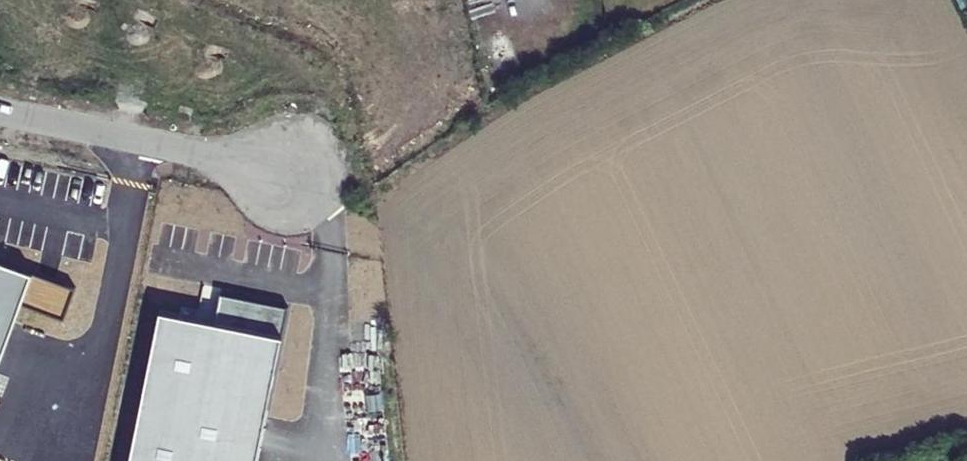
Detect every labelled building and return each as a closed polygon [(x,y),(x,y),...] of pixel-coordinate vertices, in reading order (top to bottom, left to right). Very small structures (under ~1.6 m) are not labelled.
[(22,299),(31,302),(29,305),(63,318),(74,289),(0,261),(0,359),(22,299)] [(287,308),(222,296),(216,323),(161,312),(131,460),(257,460),(287,308)]
